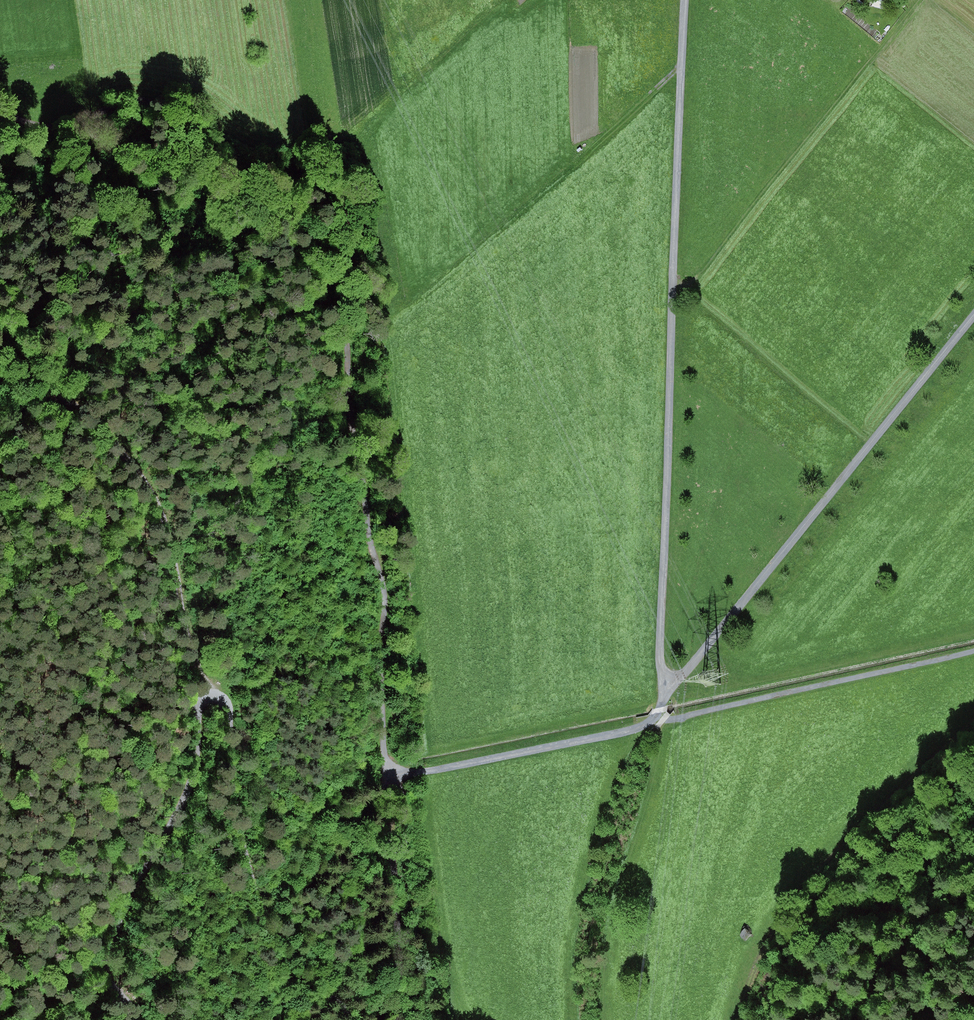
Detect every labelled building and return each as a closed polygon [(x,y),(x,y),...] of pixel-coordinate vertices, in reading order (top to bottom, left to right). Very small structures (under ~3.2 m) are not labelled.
[(874,1),(873,5),(885,8),(886,4),(884,3),(885,0),(878,0),(877,2),(874,1)]
